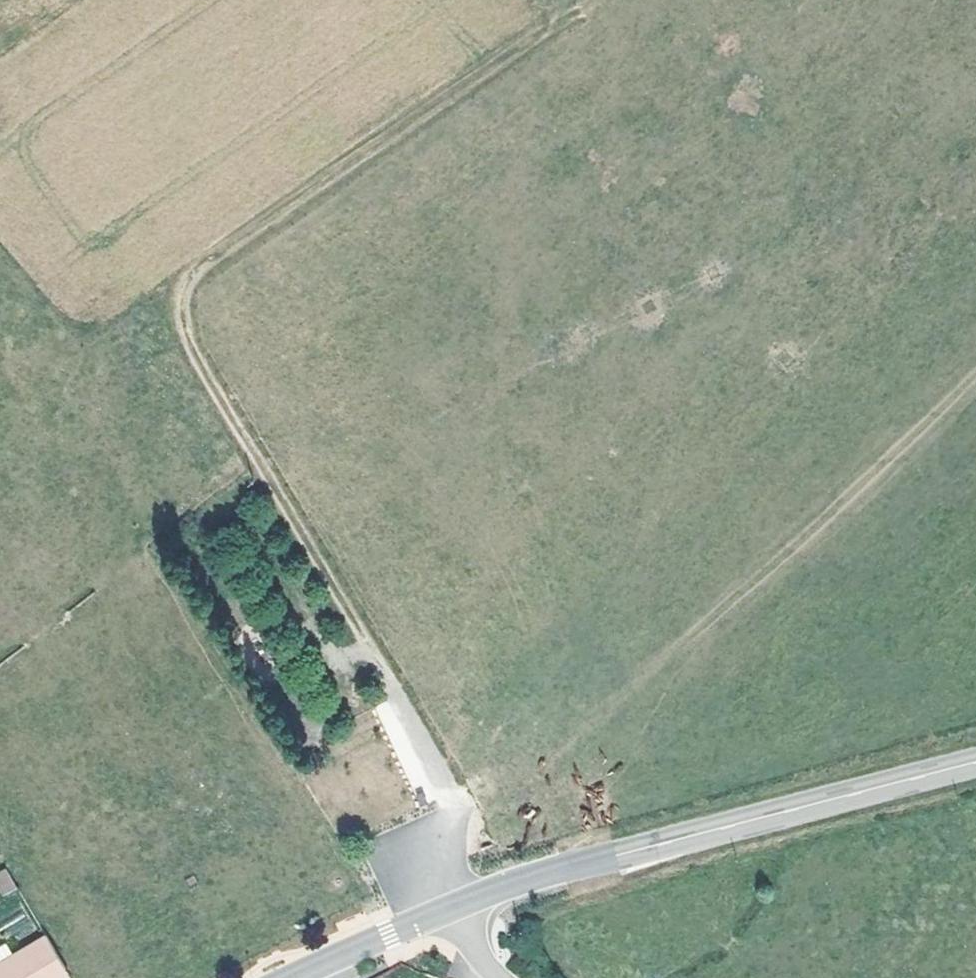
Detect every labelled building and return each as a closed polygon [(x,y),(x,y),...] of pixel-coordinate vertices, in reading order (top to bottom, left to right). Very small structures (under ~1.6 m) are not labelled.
[(4,872),(0,874),(0,892),(3,897),(15,890),(4,872)] [(31,947),(21,932),(0,945),(0,973),(16,963),(13,958),(31,947)] [(0,973),(0,977),(54,977),(57,976),(59,977),(62,977),(61,976),(67,972),(45,938),(31,947),(13,958),(16,963),(0,973)]
